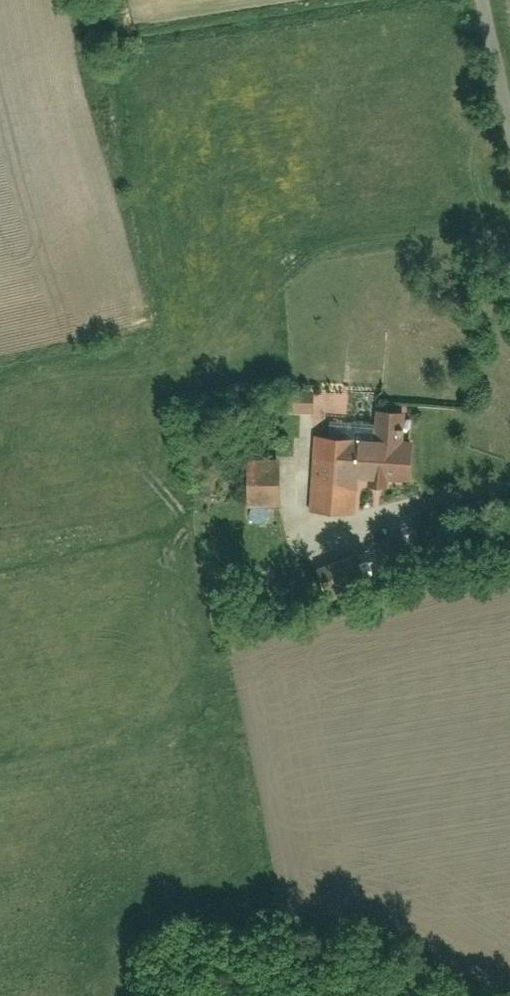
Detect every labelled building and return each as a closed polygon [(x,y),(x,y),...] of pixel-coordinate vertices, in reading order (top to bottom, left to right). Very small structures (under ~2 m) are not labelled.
[(378,410),(377,450),(358,449),(359,437),(327,436),(327,418),(354,419),(354,388),(298,387),(298,418),(313,419),(312,435),(308,435),(307,473),(307,515),(356,516),(356,487),(390,488),(390,483),(412,484),(413,463),(413,445),(407,445),(408,411),(378,410)] [(251,459),(252,510),(287,510),(286,458),(251,459)]
